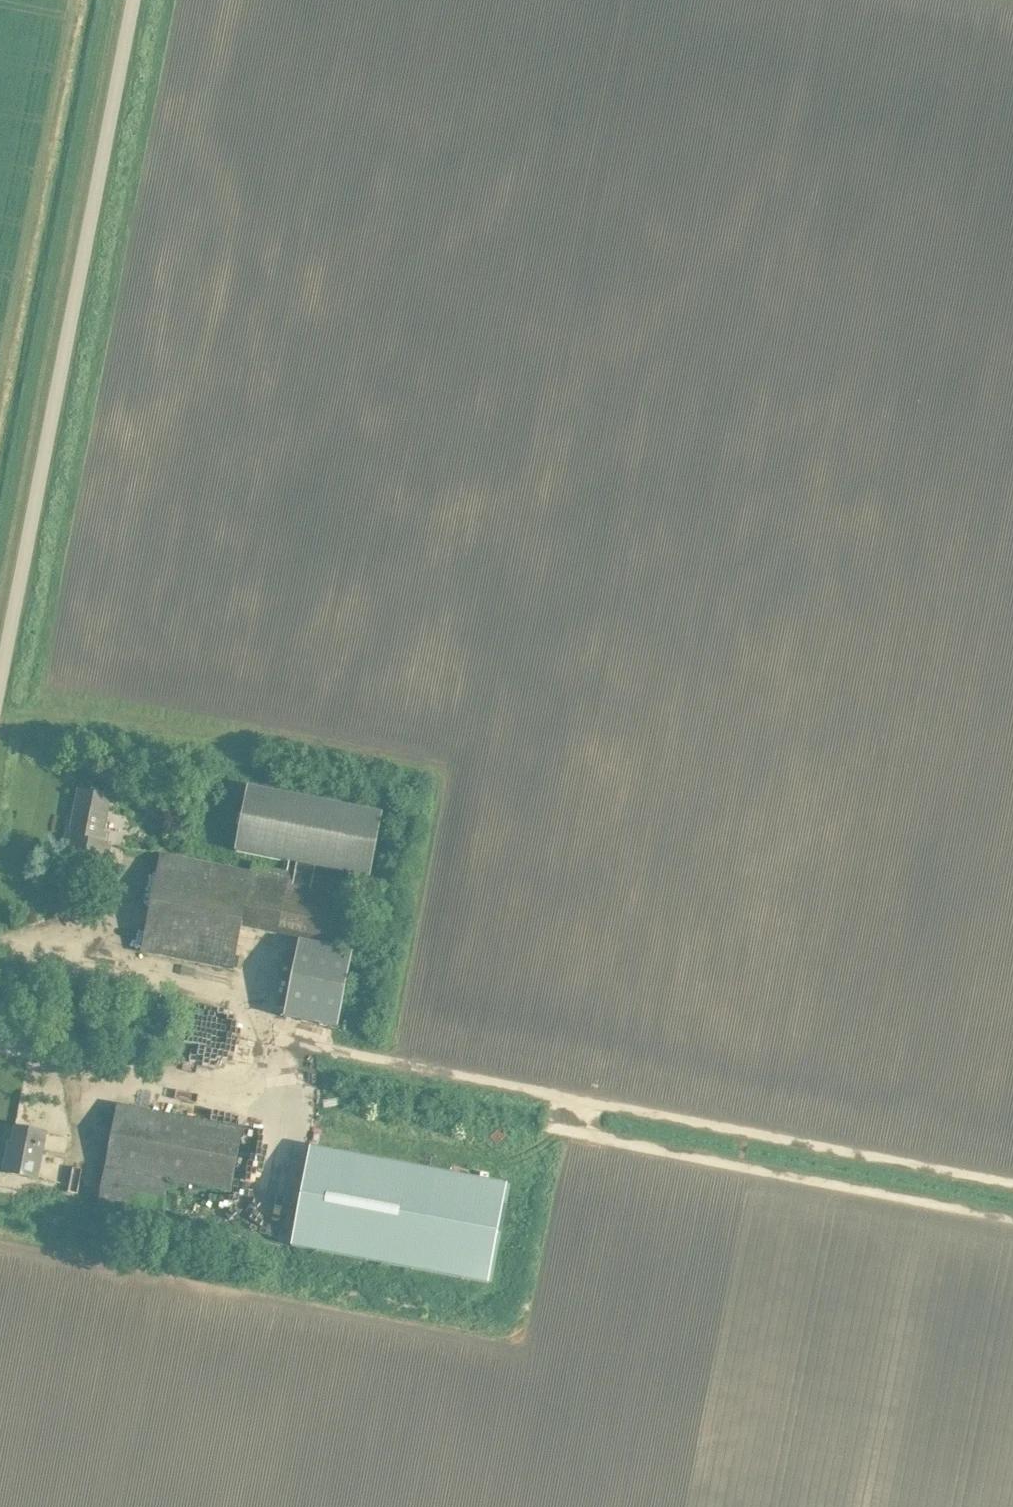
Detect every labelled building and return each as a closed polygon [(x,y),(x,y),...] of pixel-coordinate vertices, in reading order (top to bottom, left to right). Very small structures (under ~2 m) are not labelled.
[(287,872),(330,880),(333,869),(367,876),(379,812),(247,788),(235,851),(289,861),(287,872)] [(106,843),(112,808),(107,807),(109,796),(78,790),(70,831),(68,830),(63,854),(106,863),(110,844),(106,843)] [(251,873),(250,872),(160,855),(141,951),(232,969),(240,927),(251,873)] [(250,872),(251,873),(240,927),(335,945),(347,884),(330,880),(287,872),(251,865),(250,872)] [(299,941),(284,1017),(337,1027),(352,952),(299,941)] [(116,1105),(104,1168),(167,1180),(229,1191),(241,1129),(116,1105)] [(37,1178),(46,1133),(14,1126),(10,1149),(7,1148),(2,1172),(37,1178)] [(506,1188),(310,1150),(291,1248),(487,1287),(506,1188)] [(160,1220),(167,1180),(104,1168),(97,1208),(160,1220)]
